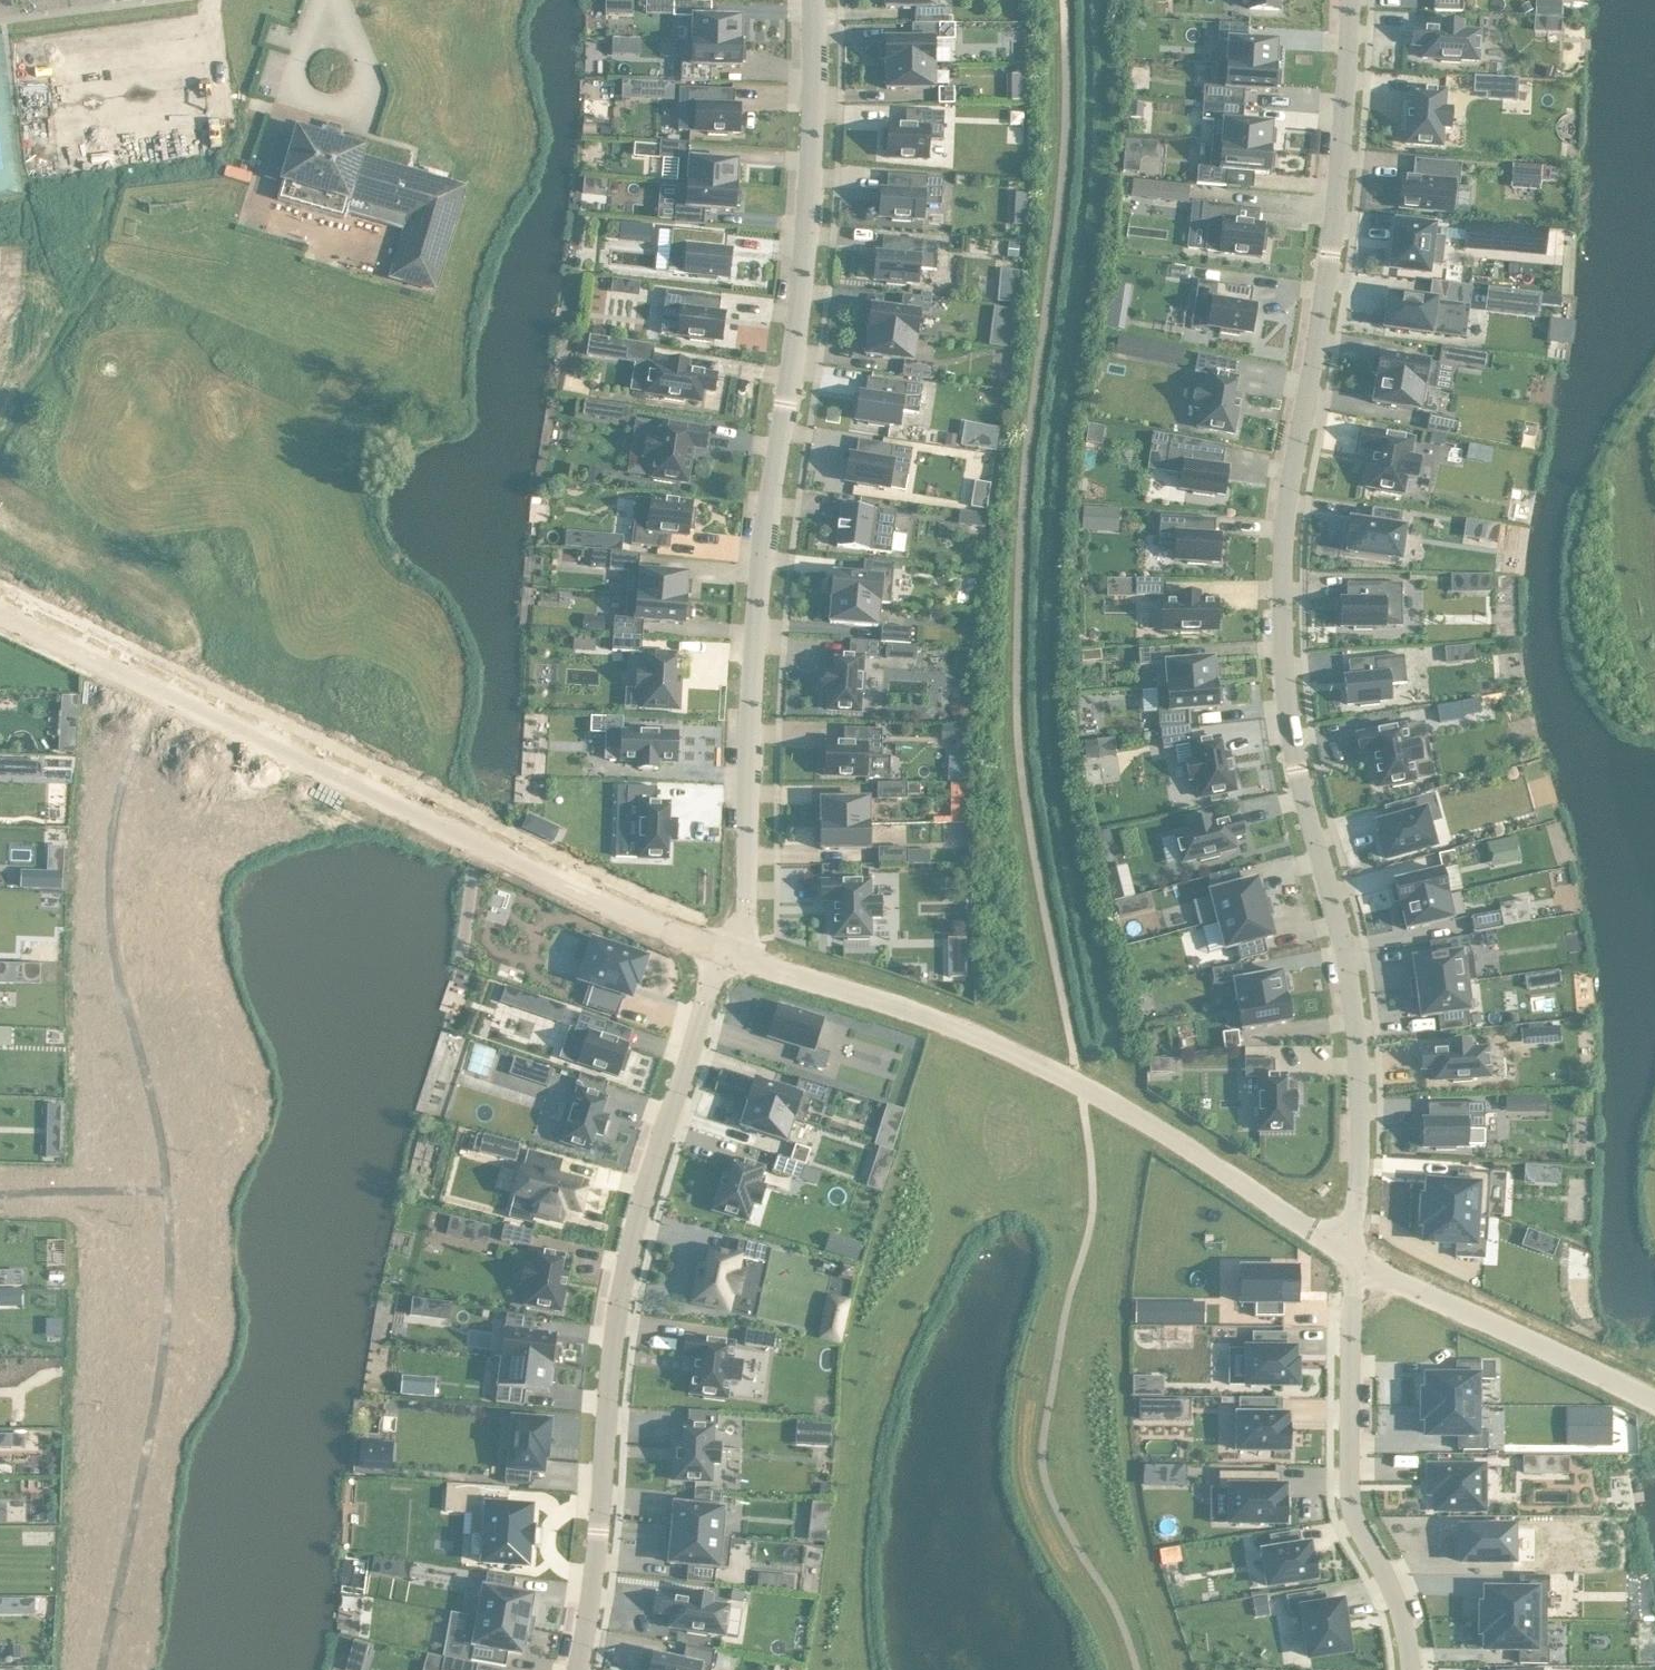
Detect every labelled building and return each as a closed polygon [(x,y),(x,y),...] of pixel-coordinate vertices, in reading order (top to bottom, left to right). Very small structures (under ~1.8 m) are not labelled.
[(917,24),(945,24),(945,7),(934,7),(934,0),(882,0),(882,2),(886,2),(886,8),(915,8),(916,24),(917,24)] [(1250,9),(1279,10),(1280,0),(1250,0),(1250,9)] [(1435,11),(1463,12),(1463,0),(1435,0),(1435,11)] [(606,1),(606,14),(617,15),(617,1),(606,1)] [(674,1),(674,17),(689,17),(690,1),(674,1)] [(1536,2),(1536,15),(1547,16),(1547,2),(1536,2)] [(682,41),(741,43),(741,42),(741,37),(745,38),(746,24),(741,24),(741,18),(712,17),(694,17),(693,41),(682,41)] [(1444,22),(1443,30),(1414,28),(1413,45),(1424,46),(1423,58),(1442,59),(1441,62),(1460,63),(1461,60),(1479,61),(1480,32),(1462,31),(1463,23),(1444,22)] [(886,65),(887,65),(935,65),(934,40),(955,40),(955,24),(945,24),(917,24),(917,39),(886,40),(886,46),(882,46),(882,59),(886,59),(886,65)] [(1217,63),(1217,65),(1276,67),(1276,66),(1276,63),(1281,63),(1281,48),(1277,48),(1277,42),(1248,40),(1249,25),(1220,24),(1219,40),(1229,40),(1228,63),(1217,63)] [(741,48),(741,43),(682,41),(682,81),(711,82),(711,67),(741,68),(741,62),(745,62),(746,48),(741,48)] [(935,65),(887,65),(887,66),(887,70),(883,70),(883,83),(887,83),(887,89),(910,89),(935,89),(935,65)] [(1204,86),(1203,103),(1204,103),(1244,107),(1245,91),(1251,91),(1257,91),(1275,92),(1275,86),(1280,87),(1281,72),(1276,72),(1276,67),(1217,65),(1216,87),(1204,86)] [(1475,77),(1474,92),(1488,93),(1503,93),(1504,78),(1475,77)] [(662,82),(661,100),(674,100),(674,83),(662,82)] [(680,88),(679,131),(708,132),(708,135),(727,136),(727,133),(740,133),(740,117),(735,116),(735,90),(680,88)] [(955,88),(939,88),(939,104),(955,104),(955,88)] [(1408,123),(1406,144),(1442,147),(1444,128),(1451,129),(1452,110),(1445,109),(1446,91),(1417,89),(1416,107),(1410,107),(1409,107),(1409,109),(1408,111),(1408,123)] [(1130,102),(1129,117),(1143,118),(1144,103),(1130,102)] [(1204,103),(1203,120),(1214,121),(1212,144),(1270,148),(1271,144),(1275,144),(1276,131),(1272,130),(1272,124),(1243,122),(1245,107),(1244,107),(1204,103)] [(888,158),(928,159),(929,140),(944,140),(945,112),(915,111),(914,127),(889,126),(889,131),(884,131),(884,152),(888,152),(888,158)] [(281,134),(268,177),(284,181),(278,200),(344,220),(347,211),(407,229),(393,277),(435,289),(463,195),(414,181),(417,173),(362,158),(365,149),(340,142),(341,138),(324,133),(323,137),(298,130),(296,138),(281,134)] [(678,183),(737,187),(737,186),(736,186),(736,182),(741,182),(742,168),(737,168),(738,162),(689,158),(690,143),(661,141),(661,145),(660,158),(680,160),(678,183)] [(1199,167),(1197,184),(1227,186),(1228,171),(1269,174),(1269,168),(1274,169),(1275,155),(1270,154),(1271,148),(1270,148),(1212,144),(1210,168),(1199,167)] [(1401,208),(1452,213),(1455,183),(1459,184),(1461,164),(1416,160),(1415,178),(1404,177),(1401,208)] [(1514,163),(1511,188),(1540,191),(1543,166),(1514,163)] [(1544,167),(1543,180),(1557,181),(1558,168),(1544,167)] [(882,190),(880,217),(892,218),(892,221),(911,222),(911,219),(924,220),(924,205),(942,206),(943,178),(888,175),(887,190),(882,190)] [(1190,188),(1133,181),(1132,196),(1188,202),(1190,188)] [(736,192),(737,187),(678,183),(675,223),(704,225),(705,210),(735,212),(735,206),(740,206),(741,192),(736,192)] [(1011,194),(1011,204),(1028,205),(1028,194),(1011,194)] [(1203,202),(1201,221),(1209,221),(1205,251),(1260,257),(1261,251),(1265,252),(1268,231),(1263,231),(1264,225),(1239,222),(1241,207),(1203,202)] [(622,222),(620,240),(631,241),(633,223),(622,222)] [(1398,224),(1393,268),(1427,272),(1429,263),(1442,265),(1445,238),(1432,237),(1433,228),(1398,224)] [(1467,224),(1465,247),(1511,251),(1523,252),(1525,229),(1513,228),(1467,224)] [(727,235),(673,229),(669,272),(698,275),(698,278),(717,279),(717,277),(729,278),(730,261),(731,254),(731,251),(730,250),(726,250),(727,235)] [(876,264),(874,280),(887,281),(887,284),(905,286),(906,283),(918,284),(919,269),(936,271),(939,243),(884,238),(883,253),(878,253),(877,253),(877,256),(876,264)] [(1009,243),(1008,257),(1019,258),(1020,243),(1009,243)] [(613,279),(612,294),(622,295),(624,280),(613,279)] [(1194,309),(1191,328),(1208,330),(1209,326),(1221,328),(1220,333),(1239,336),(1240,331),(1252,333),(1255,317),(1256,310),(1257,306),(1255,306),(1251,305),(1253,290),(1199,281),(1194,309)] [(1003,288),(1002,302),(1017,303),(1018,283),(1010,283),(1003,288)] [(1493,289),(1491,307),(1540,313),(1540,307),(1542,294),(1493,289)] [(691,337),(690,340),(709,342),(709,340),(722,341),(724,325),(718,324),(721,298),(666,291),(661,334),(691,337)] [(1542,294),(1540,307),(1561,309),(1562,296),(1542,294)] [(869,332),(870,332),(917,339),(920,314),(930,315),(932,299),(903,295),(901,310),(872,306),(871,312),(867,312),(865,325),(870,326),(869,332)] [(1385,325),(1385,328),(1432,334),(1432,333),(1465,337),(1469,307),(1436,302),(1436,301),(1389,295),(1387,314),(1385,325)] [(1108,308),(1105,328),(1124,331),(1127,311),(1108,308)] [(917,339),(870,332),(869,334),(869,336),(865,336),(863,348),(867,348),(867,355),(866,356),(913,362),(917,339)] [(1120,337),(1116,355),(1131,357),(1134,339),(1120,337)] [(626,341),(623,360),(636,362),(651,365),(654,345),(626,341)] [(1170,345),(1167,363),(1182,366),(1185,348),(1170,345)] [(1470,351),(1468,366),(1483,369),(1486,353),(1470,351)] [(1375,359),(1373,373),(1377,374),(1377,379),(1435,389),(1439,364),(1381,354),(1380,360),(1375,359)] [(1198,389),(1195,408),(1202,409),(1198,427),(1234,434),(1238,413),(1240,400),(1241,398),(1239,397),(1234,396),(1238,378),(1235,378),(1238,362),(1199,355),(1195,372),(1209,374),(1205,391),(1198,389)] [(651,365),(647,393),(665,396),(664,399),(683,402),(683,399),(701,402),(703,390),(714,392),(717,375),(688,370),(689,363),(670,360),(669,367),(651,365)] [(931,380),(934,364),(918,362),(916,378),(931,380)] [(861,391),(857,420),(869,422),(868,424),(887,427),(887,424),(900,426),(902,411),(919,414),(923,386),(868,378),(866,392),(861,391)] [(1372,383),(1369,397),(1374,397),(1373,403),(1420,411),(1424,388),(1435,390),(1435,389),(1377,379),(1376,380),(1377,380),(1376,383),(1372,383)] [(1459,420),(1431,414),(1427,430),(1456,436),(1459,420)] [(708,430),(660,423),(657,441),(647,439),(644,458),(655,459),(652,477),(654,478),(654,481),(674,484),(675,481),(687,483),(691,462),(693,447),(705,449),(708,430)] [(1366,430),(1362,449),(1375,451),(1372,466),(1368,487),(1381,490),(1380,493),(1401,496),(1402,494),(1404,494),(1407,476),(1417,478),(1421,459),(1410,457),(1414,439),(1366,430)] [(947,434),(945,446),(957,448),(959,436),(947,434)] [(1432,435),(1430,444),(1445,446),(1446,438),(1432,435)] [(852,454),(851,454),(850,458),(849,465),(846,481),(858,483),(858,486),(876,489),(877,486),(889,488),(892,474),(908,477),(913,449),(859,440),(856,455),(852,454)] [(1170,444),(1166,472),(1183,474),(1181,489),(1193,491),(1193,494),(1212,497),(1212,494),(1224,495),(1226,481),(1227,479),(1228,470),(1228,468),(1227,468),(1223,467),(1225,452),(1170,444)] [(590,467),(587,483),(602,485),(604,469),(590,467)] [(976,481),(972,507),(986,510),(987,510),(991,484),(991,483),(976,481)] [(637,499),(632,545),(661,548),(663,533),(688,536),(689,530),(693,531),(696,510),(692,509),(692,504),(652,499),(652,501),(637,499)] [(843,505),(837,547),(891,554),(896,512),(843,505)] [(1119,511),(1084,509),(1084,526),(1118,528),(1119,511)] [(1351,521),(1348,540),(1351,540),(1349,551),(1399,559),(1404,529),(1400,528),(1402,514),(1374,510),(1372,524),(1351,521)] [(974,513),(972,526),(985,528),(987,514),(974,513)] [(1161,516),(1159,544),(1176,545),(1175,560),(1188,561),(1188,564),(1207,565),(1207,562),(1219,563),(1220,546),(1221,537),(1221,535),(1220,535),(1215,535),(1216,519),(1161,516)] [(1467,520),(1464,537),(1498,542),(1500,525),(1467,520)] [(585,533),(584,549),(613,551),(614,535),(585,533)] [(610,569),(625,570),(627,554),(611,553),(610,569)] [(880,602),(880,603),(891,604),(894,563),(865,560),(863,576),(834,573),(834,579),(829,579),(828,593),(832,593),(832,598),(880,602)] [(629,577),(628,594),(686,599),(686,596),(686,594),(691,595),(692,581),(687,581),(688,575),(630,570),(629,577)] [(1478,575),(1478,592),(1491,592),(1491,575),(1478,575)] [(1136,579),(1136,595),(1165,595),(1165,579),(1136,579)] [(1347,610),(1342,610),(1342,627),(1354,627),(1354,630),(1373,630),(1373,627),(1403,627),(1403,584),(1347,584),(1347,599),(1347,610)] [(686,599),(628,594),(626,618),(615,618),(614,635),(643,636),(644,621),(684,624),(685,621),(685,618),(689,619),(690,605),(686,605),(686,603),(686,599)] [(1200,594),(1181,594),(1181,602),(1163,602),(1163,631),(1181,631),(1181,633),(1200,633),(1200,631),(1218,631),(1218,602),(1200,602),(1200,594)] [(878,627),(880,603),(880,602),(832,598),(832,599),(833,599),(832,603),(828,603),(827,617),(831,617),(830,623),(878,627)] [(912,628),(882,626),(881,642),(887,643),(899,643),(910,644),(912,628)] [(642,646),(643,636),(614,635),(613,651),(642,652),(642,646)] [(851,640),(850,656),(836,655),(835,674),(826,673),(825,692),(829,692),(828,710),(860,712),(861,694),(864,694),(866,675),(862,674),(863,658),(879,659),(880,642),(851,640)] [(887,643),(886,658),(897,658),(899,643),(887,643)] [(1460,646),(1446,648),(1447,663),(1461,662),(1460,646)] [(1173,647),(1139,650),(1140,666),(1155,665),(1157,687),(1168,686),(1215,683),(1215,679),(1220,679),(1219,664),(1214,665),(1214,659),(1174,662),(1173,647)] [(680,673),(674,673),(675,655),(646,653),(645,671),(638,671),(637,689),(644,690),(644,700),(643,708),(679,710),(680,689),(681,678),(681,673),(680,673)] [(1351,677),(1345,677),(1345,681),(1346,688),(1348,705),(1360,703),(1361,706),(1379,704),(1379,702),(1391,700),(1390,685),(1407,683),(1404,656),(1349,661),(1351,677)] [(1168,686),(1157,687),(1160,728),(1189,726),(1188,711),(1194,711),(1201,710),(1218,709),(1218,703),(1222,702),(1221,688),(1217,689),(1216,683),(1215,683),(1168,686)] [(63,694),(62,712),(78,714),(79,695),(63,694)] [(591,733),(607,733),(607,717),(592,716),(591,733)] [(822,749),(822,770),(826,770),(826,776),(866,777),(867,757),(882,758),(882,730),(853,729),(853,723),(827,723),(827,743),(827,749),(822,749)] [(956,726),(955,740),(969,740),(969,727),(956,726)] [(1404,726),(1357,735),(1360,753),(1372,751),(1379,787),(1392,784),(1392,787),(1413,783),(1412,780),(1414,780),(1411,762),(1421,760),(1417,742),(1407,744),(1404,726)] [(1190,727),(1161,731),(1164,749),(1191,744),(1194,761),(1187,762),(1190,781),(1198,779),(1201,797),(1210,796),(1211,802),(1227,799),(1226,793),(1236,791),(1232,770),(1225,772),(1219,738),(1193,743),(1190,727)] [(622,731),(621,760),(640,761),(639,768),(658,769),(658,762),(677,762),(678,733),(660,733),(660,730),(640,729),(640,732),(622,731)] [(61,732),(59,752),(75,753),(76,733),(61,732)] [(1086,755),(1086,759),(1099,758),(1097,740),(1084,742),(1086,755)] [(956,756),(955,782),(969,782),(969,756),(956,756)] [(907,783),(878,784),(878,800),(907,799),(907,794),(907,783)] [(920,783),(907,783),(907,794),(920,794),(920,783)] [(969,783),(951,783),(952,816),(969,816),(969,783)] [(618,804),(617,857),(668,859),(669,841),(676,841),(677,822),(669,822),(670,803),(657,803),(658,788),(628,787),(628,804),(618,804)] [(1381,837),(1387,858),(1434,845),(1421,798),(1386,808),(1390,821),(1380,824),(1383,836),(1381,837)] [(821,825),(869,824),(869,799),(822,800),(822,806),(817,806),(817,819),(822,819),(822,824),(821,824),(821,825)] [(529,813),(522,827),(538,835),(545,821),(529,813)] [(1202,861),(1220,856),(1220,853),(1237,849),(1234,837),(1245,834),(1241,818),(1213,825),(1211,818),(1192,822),(1194,829),(1176,834),(1184,862),(1201,858),(1202,861)] [(870,849),(869,824),(821,825),(821,830),(817,830),(817,843),(821,843),(821,849),(870,849)] [(879,848),(879,864),(908,864),(908,862),(908,850),(908,848),(879,848)] [(930,849),(908,850),(908,862),(931,862),(930,849)] [(1454,851),(1439,854),(1442,869),(1457,866),(1454,851)] [(1128,865),(1108,870),(1115,901),(1135,896),(1128,865)] [(1219,921),(1267,908),(1264,898),(1262,899),(1257,880),(1242,885),(1238,869),(1209,877),(1213,892),(1211,893),(1212,896),(1195,901),(1202,925),(1219,920),(1219,921)] [(1400,906),(1448,895),(1442,870),(1395,881),(1396,887),(1392,888),(1395,901),(1399,900),(1400,906)] [(22,871),(22,889),(63,889),(63,871),(48,871),(22,871)] [(870,881),(822,882),(822,901),(835,901),(835,916),(835,937),(848,937),(848,940),(869,939),(869,937),(871,937),(871,918),(881,918),(881,899),(870,900),(870,881)] [(1453,919),(1448,895),(1400,906),(1401,907),(1401,906),(1402,910),(1398,911),(1401,925),(1405,924),(1407,930),(1453,919)] [(1128,900),(1118,903),(1121,917),(1132,914),(1128,900)] [(1269,917),(1267,908),(1219,921),(1227,949),(1237,946),(1241,961),(1268,954),(1264,939),(1273,937),(1268,918),(1269,918),(1269,917)] [(1501,912),(1472,917),(1475,933),(1503,927),(1501,912)] [(1432,957),(1414,959),(1417,978),(1415,979),(1417,989),(1466,982),(1477,981),(1473,952),(1471,952),(1469,937),(1430,942),(1432,957)] [(966,938),(949,938),(949,949),(966,949),(966,938)] [(582,943),(577,960),(589,964),(584,981),(593,984),(586,1006),(619,1017),(626,995),(632,997),(637,983),(639,984),(647,960),(596,944),(595,947),(582,943)] [(64,964),(22,963),(21,983),(63,984),(64,964)] [(1239,1006),(1287,997),(1286,996),(1285,992),(1290,992),(1287,978),(1283,979),(1281,973),(1244,979),(1241,965),(1212,970),(1215,985),(1234,982),(1239,1006)] [(1465,982),(1417,989),(1418,999),(1420,998),(1422,1017),(1438,1015),(1441,1031),(1470,1027),(1468,1011),(1470,1011),(1466,982),(1465,982)] [(502,1002),(516,1007),(521,992),(507,987),(502,1002)] [(1287,1002),(1287,997),(1239,1006),(1243,1028),(1243,1030),(1252,1029),(1291,1022),(1290,1016),(1295,1015),(1292,1001),(1287,1002)] [(552,1003),(547,1017),(561,1022),(566,1008),(552,1003)] [(779,1006),(769,1037),(802,1047),(798,1061),(825,1069),(830,1054),(815,1049),(824,1020),(779,1006)] [(629,1046),(605,1038),(610,1023),(581,1013),(572,1040),(586,1045),(580,1063),(618,1076),(620,1071),(624,1072),(631,1053),(627,1051),(629,1046)] [(1226,1049),(1241,1046),(1238,1029),(1223,1032),(1226,1049)] [(1528,1029),(1522,1030),(1523,1046),(1530,1045),(1528,1029)] [(914,1036),(910,1047),(923,1051),(927,1040),(914,1036)] [(1451,1050),(1422,1052),(1423,1069),(1434,1069),(1435,1081),(1453,1079),(1453,1082),(1472,1081),(1472,1078),(1490,1077),(1489,1048),(1470,1049),(1470,1042),(1451,1043),(1451,1050)] [(1159,1059),(1150,1059),(1150,1072),(1159,1072),(1159,1059)] [(1275,1060),(1245,1060),(1246,1078),(1256,1078),(1256,1131),(1292,1131),(1292,1113),(1296,1113),(1296,1093),(1287,1094),(1286,1075),(1275,1075),(1275,1060)] [(542,1066),(536,1082),(548,1087),(554,1070),(542,1066)] [(602,1136),(608,1118),(601,1115),(607,1098),(605,1098),(610,1083),(582,1074),(577,1089),(579,1089),(573,1106),(570,1105),(564,1124),(567,1125),(561,1142),(589,1151),(595,1133),(602,1136)] [(750,1084),(745,1097),(750,1099),(748,1103),(805,1122),(812,1099),(823,1103),(828,1087),(800,1078),(795,1093),(756,1080),(754,1085),(750,1084)] [(905,1110),(912,1088),(900,1085),(893,1106),(905,1110)] [(1507,1097),(1507,1101),(1507,1107),(1507,1112),(1519,1112),(1519,1096),(1507,1097)] [(743,1107),(739,1120),(743,1122),(741,1127),(787,1142),(794,1120),(804,1123),(805,1122),(748,1103),(748,1104),(749,1105),(747,1108),(743,1107)] [(1425,1120),(1424,1120),(1424,1123),(1424,1131),(1424,1147),(1436,1147),(1436,1150),(1455,1150),(1455,1147),(1485,1147),(1485,1104),(1429,1104),(1429,1120),(1425,1120)] [(888,1105),(884,1117),(901,1122),(905,1110),(893,1106),(888,1105)] [(48,1121),(47,1140),(60,1141),(61,1122),(48,1121)] [(486,1135),(482,1153),(517,1161),(521,1144),(486,1135)] [(560,1160),(529,1152),(525,1167),(524,1167),(516,1196),(538,1201),(534,1214),(563,1221),(566,1208),(581,1212),(588,1184),(557,1176),(560,1160)] [(778,1156),(772,1171),(800,1181),(806,1166),(778,1156)] [(765,1187),(758,1185),(763,1168),(736,1159),(730,1177),(723,1175),(713,1210),(748,1221),(753,1203),(760,1205),(765,1187)] [(1424,1199),(1423,1212),(1487,1216),(1489,1173),(1459,1171),(1458,1185),(1429,1183),(1428,1199),(1424,1199)] [(1423,1212),(1422,1225),(1427,1225),(1426,1241),(1457,1243),(1456,1257),(1484,1259),(1485,1243),(1475,1242),(1476,1216),(1487,1217),(1487,1216),(1423,1212)] [(463,1219),(459,1237),(476,1241),(480,1223),(463,1219)] [(501,1240),(530,1247),(533,1231),(505,1225),(501,1240)] [(1546,1236),(1540,1252),(1553,1257),(1559,1241),(1546,1236)] [(850,1240),(845,1257),(857,1260),(862,1244),(850,1240)] [(735,1274),(739,1256),(735,1255),(711,1250),(707,1268),(700,1266),(692,1303),(727,1311),(731,1293),(738,1294),(742,1276),(735,1274)] [(535,1251),(532,1269),(525,1268),(522,1287),(529,1288),(526,1306),(561,1312),(567,1275),(561,1274),(564,1256),(535,1251)] [(1241,1269),(1241,1303),(1255,1303),(1255,1317),(1283,1317),(1283,1303),(1297,1303),(1297,1270),(1264,1269),(1264,1265),(1246,1265),(1246,1269),(1241,1269)] [(23,1270),(11,1270),(11,1287),(23,1287),(23,1270)] [(1136,1324),(1178,1324),(1178,1300),(1136,1300),(1136,1324)] [(502,1358),(553,1365),(554,1361),(558,1362),(560,1348),(555,1348),(557,1336),(534,1333),(536,1318),(508,1314),(506,1330),(502,1358)] [(820,1327),(818,1338),(841,1344),(843,1333),(820,1327)] [(774,1350),(776,1334),(747,1330),(745,1345),(774,1350)] [(1248,1350),(1248,1385),(1297,1385),(1297,1363),(1294,1363),(1295,1350),(1287,1350),(1287,1334),(1254,1333),(1254,1350),(1248,1350)] [(686,1337),(684,1356),(696,1358),(694,1373),(691,1394),(704,1396),(704,1398),(725,1401),(725,1398),(727,1399),(730,1381),(740,1382),(742,1363),(732,1362),(735,1344),(686,1337)] [(553,1366),(553,1365),(502,1358),(502,1360),(503,1360),(500,1387),(498,1387),(496,1402),(524,1406),(526,1391),(549,1394),(550,1382),(555,1383),(557,1369),(552,1369),(552,1366),(553,1366)] [(1423,1393),(1423,1406),(1477,1406),(1477,1379),(1494,1379),(1494,1363),(1457,1363),(1457,1377),(1428,1377),(1428,1393),(1423,1393)] [(1134,1376),(1134,1395),(1164,1396),(1164,1377),(1134,1376)] [(426,1378),(424,1396),(435,1397),(437,1379),(426,1378)] [(1565,1382),(1565,1405),(1614,1405),(1565,1382)] [(1239,1416),(1238,1450),(1290,1451),(1290,1429),(1287,1429),(1287,1416),(1282,1416),(1282,1400),(1241,1399),(1240,1416),(1239,1416)] [(1423,1406),(1423,1419),(1427,1419),(1427,1435),(1459,1435),(1459,1450),(1487,1450),(1487,1434),(1476,1434),(1477,1406),(1423,1406)] [(1612,1408),(1568,1408),(1568,1446),(1612,1446),(1612,1408)] [(713,1445),(714,1427),(718,1428),(718,1413),(689,1411),(688,1426),(685,1426),(684,1444),(677,1444),(676,1481),(712,1483),(713,1464),(720,1465),(721,1446),(713,1445)] [(504,1466),(503,1482),(531,1485),(532,1471),(540,1472),(542,1457),(545,1457),(547,1423),(513,1420),(509,1467),(504,1466)] [(367,1440),(366,1469),(392,1470),(393,1442),(367,1440)] [(1525,1457),(1525,1474),(1543,1474),(1543,1457),(1525,1457)] [(1430,1466),(1430,1494),(1436,1494),(1436,1510),(1485,1510),(1485,1466),(1430,1466)] [(1221,1473),(1220,1490),(1231,1490),(1231,1523),(1287,1523),(1287,1501),(1284,1501),(1284,1488),(1276,1488),(1276,1474),(1221,1473)] [(531,1509),(507,1507),(508,1489),(448,1485),(446,1512),(486,1514),(485,1537),(472,1536),(470,1558),(483,1559),(483,1563),(527,1566),(529,1547),(533,1547),(535,1528),(530,1528),(531,1509)] [(820,1485),(820,1495),(832,1496),(832,1485),(820,1485)] [(672,1525),(671,1534),(731,1540),(732,1539),(721,1538),(723,1510),(721,1509),(723,1492),(695,1490),(694,1507),(676,1505),(674,1524),(672,1524),(672,1525)] [(814,1502),(812,1515),(829,1517),(831,1504),(814,1502)] [(1513,1528),(1462,1529),(1462,1562),(1514,1562),(1513,1528)] [(1274,1551),(1264,1552),(1269,1587),(1317,1579),(1314,1557),(1311,1558),(1309,1545),(1301,1546),(1299,1532),(1271,1537),(1274,1551)] [(672,1544),(670,1563),(696,1566),(694,1582),(715,1584),(716,1568),(729,1569),(731,1540),(671,1534),(670,1544),(672,1544)] [(1180,1547),(1160,1551),(1162,1564),(1182,1561),(1180,1547)] [(469,1614),(469,1615),(529,1626),(530,1617),(531,1616),(529,1616),(532,1597),(513,1593),(515,1578),(488,1573),(480,1616),(469,1614)] [(1484,1607),(1483,1620),(1548,1620),(1548,1593),(1550,1593),(1550,1577),(1522,1577),(1522,1591),(1488,1591),(1488,1607),(1484,1607)] [(1324,1591),(1288,1597),(1290,1613),(1303,1611),(1311,1657),(1349,1651),(1346,1632),(1345,1622),(1342,1603),(1326,1605),(1324,1591)] [(664,1597),(661,1614),(672,1616),(670,1628),(688,1630),(688,1633),(707,1636),(707,1633),(725,1636),(730,1607),(712,1604),(713,1597),(694,1594),(693,1601),(664,1597)] [(1268,1596),(1254,1598),(1256,1617),(1270,1615),(1268,1596)] [(469,1615),(464,1644),(474,1646),(472,1661),(500,1666),(502,1651),(522,1654),(525,1636),(527,1636),(527,1635),(529,1626),(469,1615)] [(1483,1620),(1483,1633),(1488,1633),(1488,1649),(1519,1649),(1519,1663),(1547,1664),(1548,1620),(1483,1620)] [(354,1641),(352,1651),(367,1655),(369,1646),(354,1641)] [(646,1669),(711,1669),(716,1651),(687,1646),(683,1661),(654,1655),(653,1660),(649,1659),(646,1669)] [(442,1669),(475,1669),(476,1665),(445,1657),(442,1669)]
